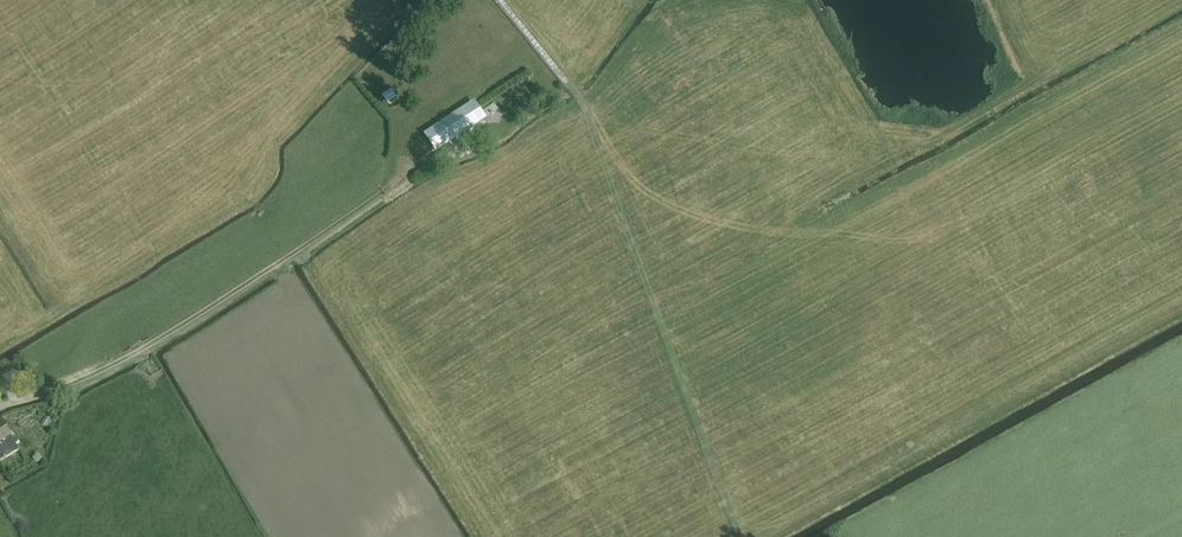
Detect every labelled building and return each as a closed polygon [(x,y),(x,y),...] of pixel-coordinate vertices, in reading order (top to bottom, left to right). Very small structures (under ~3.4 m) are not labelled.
[(383,95),(388,103),(397,97),(391,89),(383,95)] [(474,104),(434,130),(443,143),(459,132),(463,136),(472,130),(469,125),(482,116),(474,104)] [(11,436),(2,419),(0,420),(0,462),(19,450),(11,436)]
